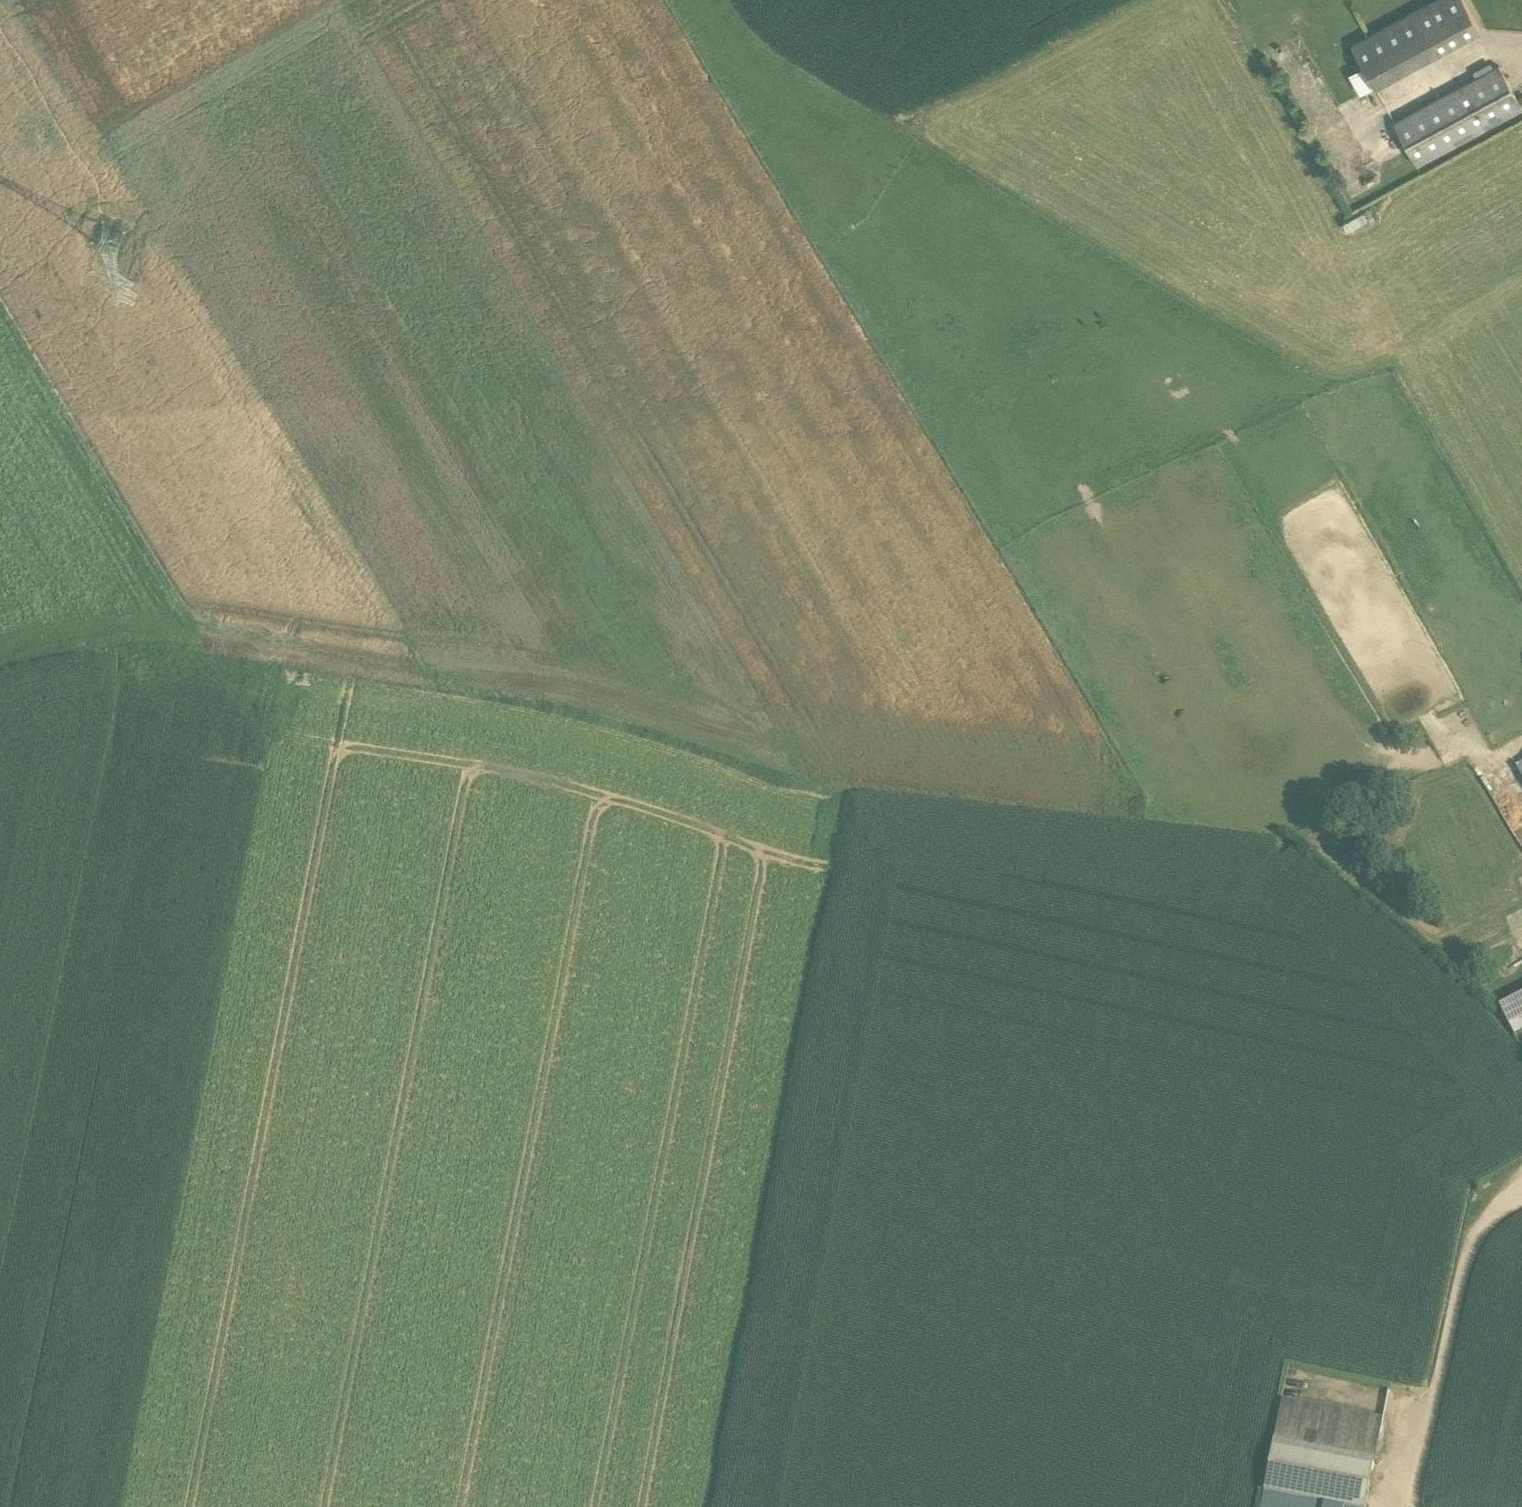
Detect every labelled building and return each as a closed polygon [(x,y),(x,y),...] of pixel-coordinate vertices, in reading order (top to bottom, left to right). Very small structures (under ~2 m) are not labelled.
[(1480,30),(1464,0),(1435,0),(1352,45),(1375,87),(1480,30)] [(1516,98),(1499,66),(1491,70),(1488,65),(1470,74),(1473,80),(1394,122),(1416,165),(1521,108),(1516,98)] [(1498,1008),(1507,1024),(1521,1016),(1521,995),(1498,1008)] [(1274,1444),(1373,1463),(1380,1426),(1281,1407),(1274,1444)] [(1274,1444),(1265,1492),(1342,1506),(1365,1506),(1373,1463),(1274,1444)] [(1265,1492),(1262,1506),(1342,1506),(1265,1492)]
